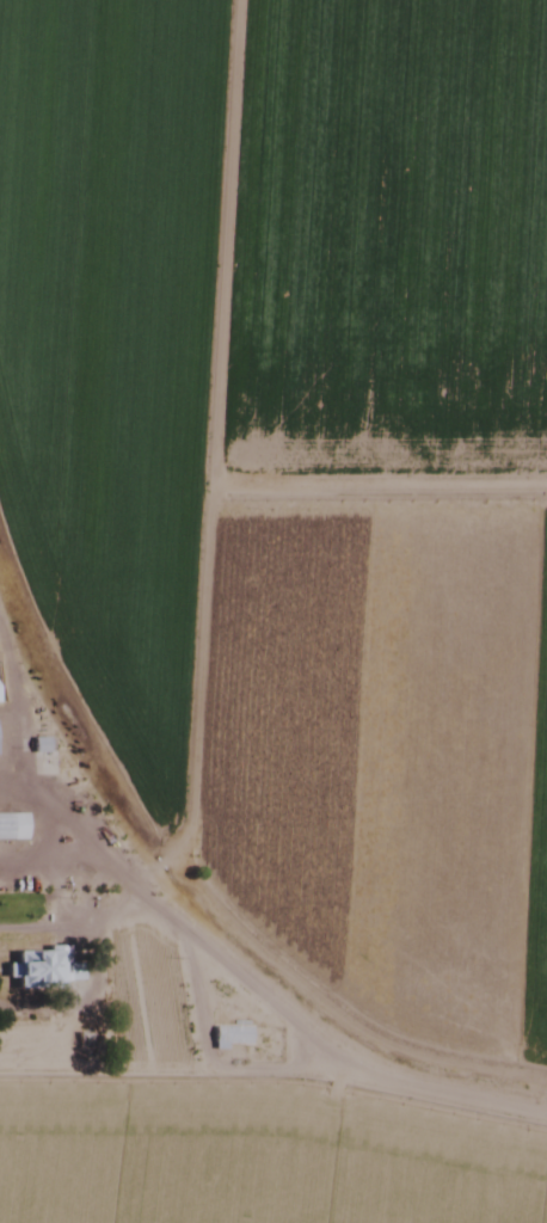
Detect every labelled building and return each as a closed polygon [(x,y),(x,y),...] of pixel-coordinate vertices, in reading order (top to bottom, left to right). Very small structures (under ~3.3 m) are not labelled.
[(23,842),(23,814),(0,814),(0,842),(23,842)] [(13,990),(60,989),(60,982),(81,982),(81,965),(66,965),(66,950),(13,950),(13,966),(5,966),(6,978),(13,978),(13,990)] [(211,1049),(249,1049),(249,1027),(211,1027),(211,1049)]
